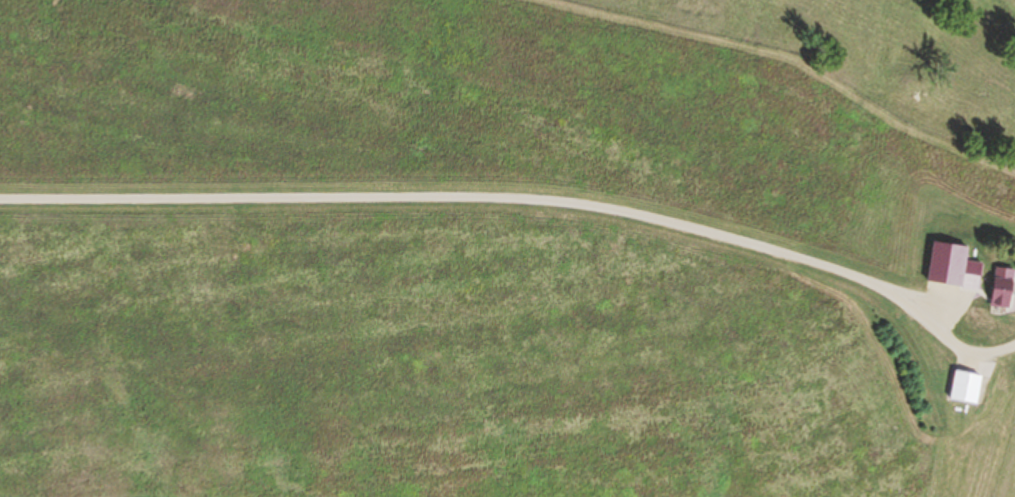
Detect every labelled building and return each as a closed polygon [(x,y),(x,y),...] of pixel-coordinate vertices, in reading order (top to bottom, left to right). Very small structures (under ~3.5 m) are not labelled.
[(942,223),(931,285),(979,293),(984,265),(970,262),(976,229),(942,223)] [(1012,310),(1014,282),(1014,270),(995,268),(990,307),(1012,310)] [(982,377),(955,372),(949,401),(976,407),(982,377)]
